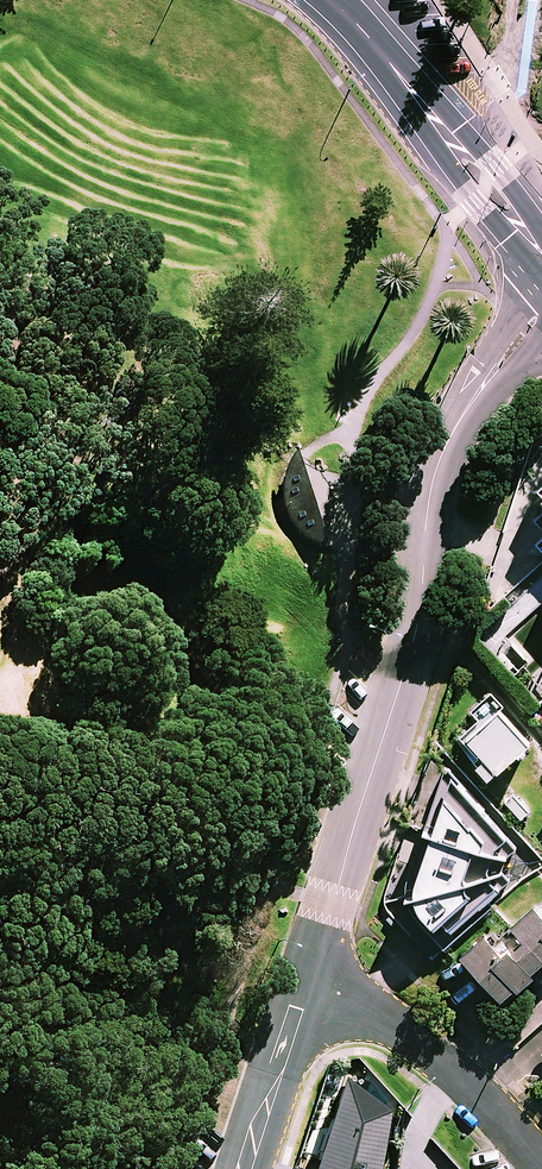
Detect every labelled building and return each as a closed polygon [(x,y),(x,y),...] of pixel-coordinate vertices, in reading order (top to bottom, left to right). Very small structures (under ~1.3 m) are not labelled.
[(492,778),(532,742),(502,710),(508,704),(495,690),(474,709),(482,718),(463,735),(463,746),(492,778)] [(404,833),(382,906),(410,935),(423,923),(445,948),(541,861),(541,860),(464,773),(447,754),(428,764),(410,822),(426,827),(422,839),(404,833)] [(513,792),(503,801),(522,821),(532,812),(513,792)] [(515,925),(503,935),(497,928),(467,954),(505,998),(541,966),(541,901),(515,925)] [(308,1168),(376,1168),(385,1103),(339,1076),(308,1168)]
